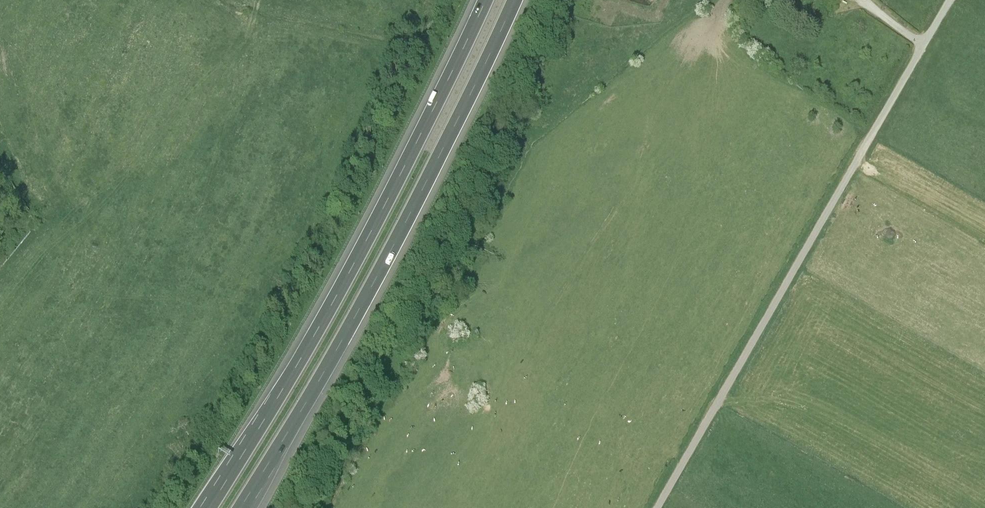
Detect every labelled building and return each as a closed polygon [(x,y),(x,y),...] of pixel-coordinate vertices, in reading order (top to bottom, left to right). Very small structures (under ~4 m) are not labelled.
[(947,32),(952,34),(958,20),(954,18),(947,32)]
